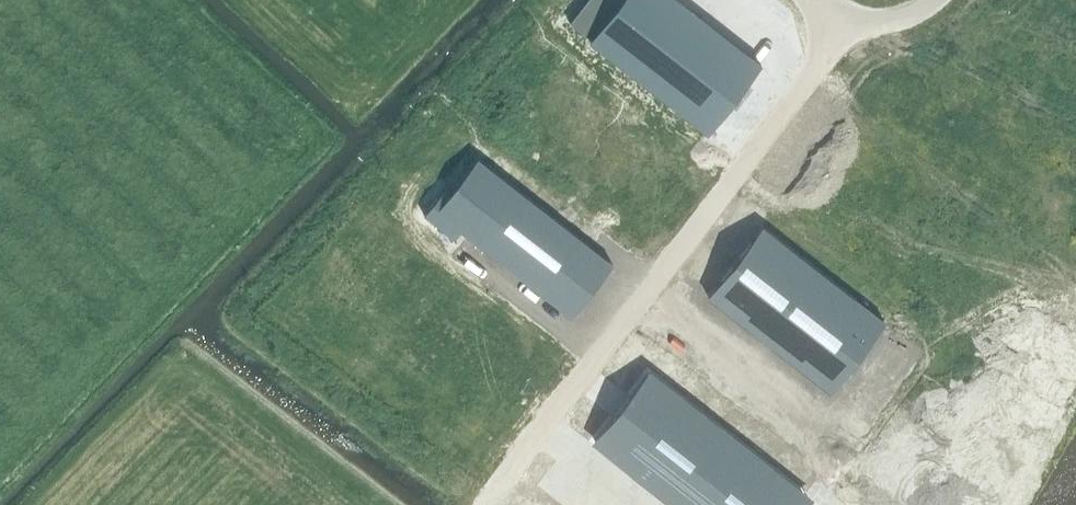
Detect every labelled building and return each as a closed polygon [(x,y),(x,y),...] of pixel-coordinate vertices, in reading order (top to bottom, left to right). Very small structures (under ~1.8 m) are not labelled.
[(570,23),(591,39),(589,41),(708,133),(761,65),(678,0),(587,0),(570,23)] [(445,186),(423,215),(453,239),(460,230),(571,317),(613,264),(477,158),(452,190),(445,186)] [(763,226),(708,296),(830,391),(884,322),(763,226)] [(594,441),(676,504),(797,504),(805,495),(648,373),(594,441)] [(939,398),(893,456),(927,482),(945,460),(951,465),(969,442),(967,440),(976,427),(939,398)]
